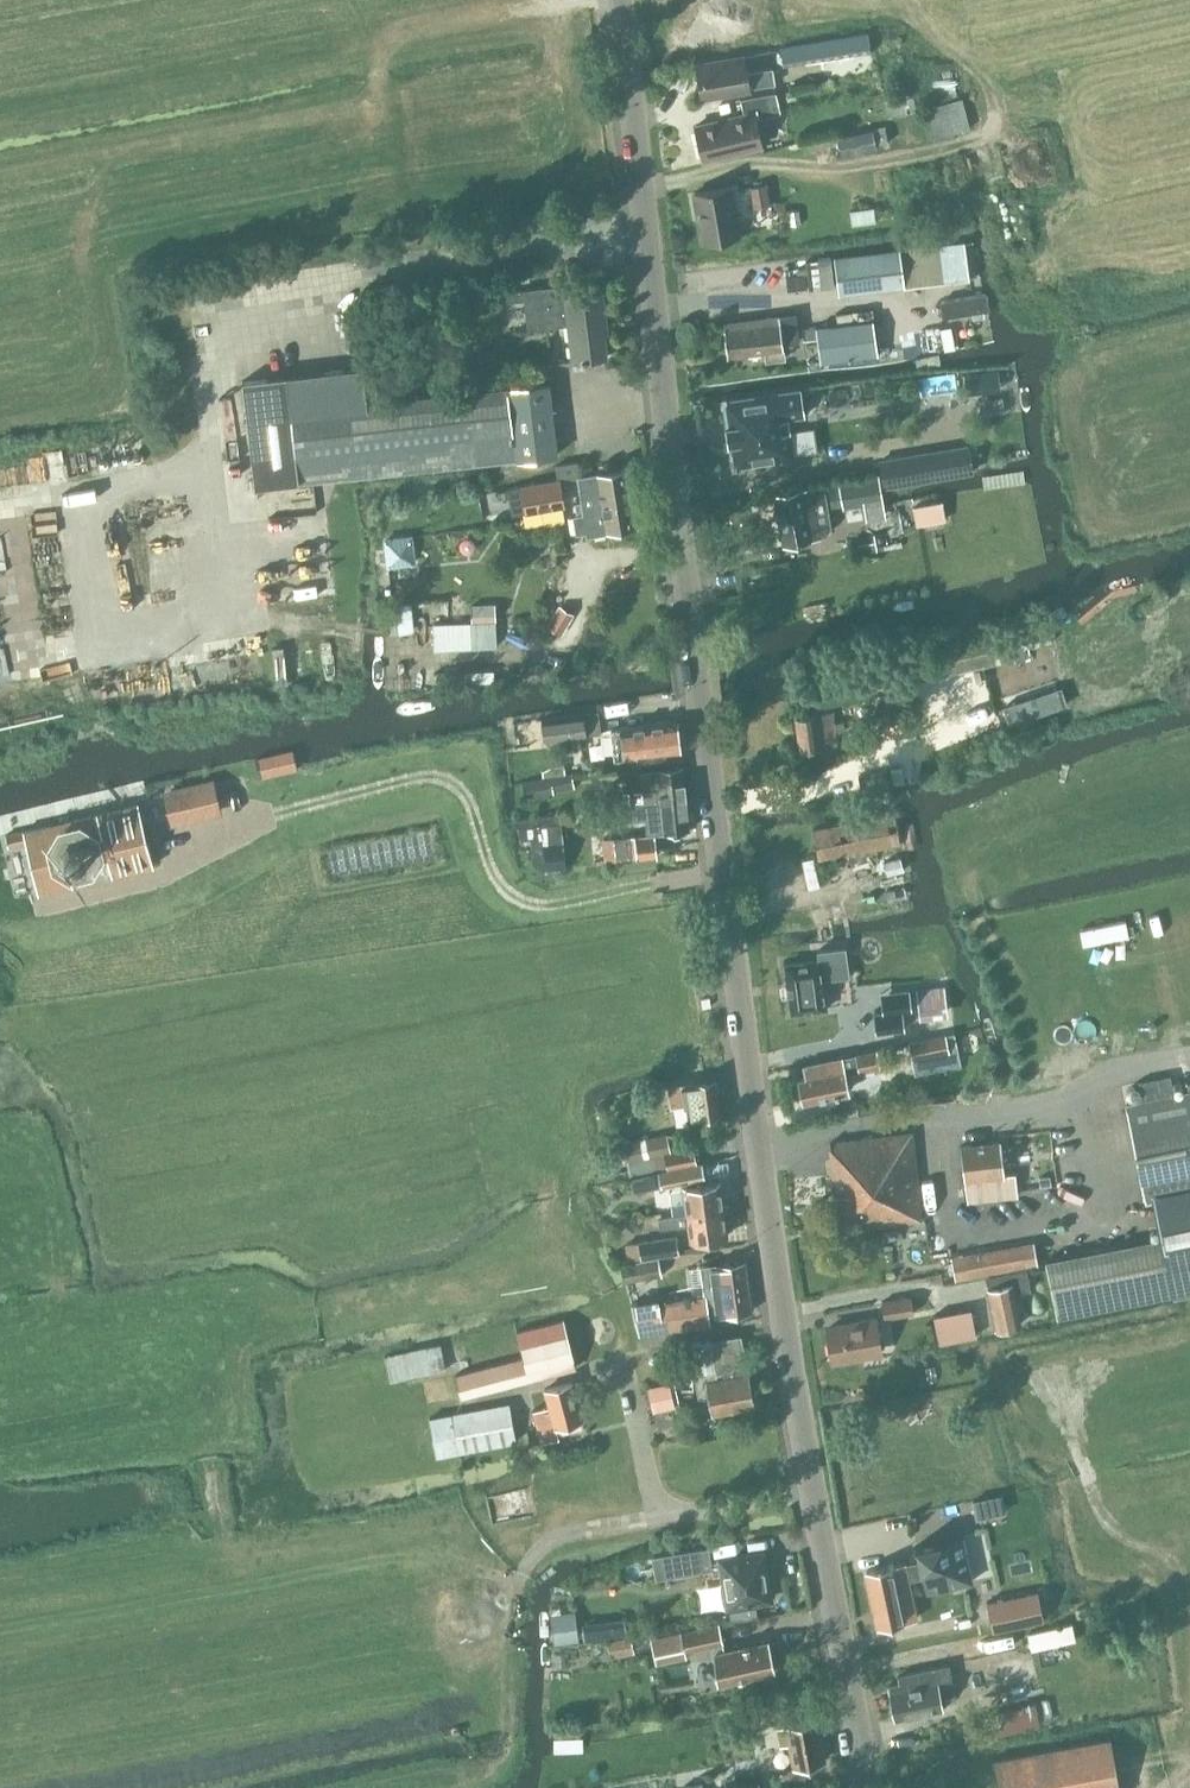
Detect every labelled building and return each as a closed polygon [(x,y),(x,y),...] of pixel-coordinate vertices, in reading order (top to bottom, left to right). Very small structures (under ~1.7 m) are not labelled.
[(780,47),(783,64),(870,50),(867,32),(780,47)] [(746,71),(744,56),(696,64),(702,97),(749,89),(749,87),(775,83),(772,67),(746,71)] [(695,125),(703,158),(761,144),(755,118),(779,112),(776,91),(740,98),(744,113),(695,125)] [(909,110),(906,94),(887,98),(890,114),(909,110)] [(964,96),(945,101),(926,106),(934,137),(953,132),(972,127),(964,96)] [(837,136),(841,155),(877,148),(876,145),(888,142),(885,127),(837,136)] [(752,188),(755,206),(769,204),(765,185),(752,188)] [(694,193),(703,240),(738,234),(730,186),(694,193)] [(850,209),(852,224),(876,221),(873,206),(850,209)] [(965,240),(921,244),(834,255),(839,293),(969,277),(965,240)] [(568,324),(573,361),(607,356),(603,326),(606,325),(602,291),(566,295),(565,284),(544,286),(524,289),(529,329),(568,324)] [(725,322),(729,354),(765,349),(767,359),(786,357),(784,342),(800,340),(796,312),(725,322)] [(816,325),(820,362),(877,355),(873,319),(816,325)] [(298,482),(557,453),(549,382),(366,402),(362,367),(244,380),(255,486),(298,481),(298,482)] [(722,398),(723,400),(727,424),(725,424),(728,441),(729,441),(733,465),(732,465),(732,468),(735,467),(735,465),(794,456),(788,417),(804,414),(800,388),(725,399),(725,397),(722,398)] [(901,462),(880,465),(884,487),(971,472),(966,444),(900,455),(901,462)] [(522,487),(508,490),(511,509),(525,507),(526,511),(565,504),(562,482),(580,479),(583,500),(576,501),(578,514),(575,514),(577,529),(588,528),(588,532),(636,525),(627,467),(580,475),(578,461),(558,464),(560,478),(522,484),(522,487)] [(831,506),(843,504),(843,507),(883,500),(878,475),(827,483),(831,506)] [(776,493),(780,518),(829,510),(825,484),(776,493)] [(913,500),(915,522),(948,519),(945,496),(913,500)] [(829,510),(780,518),(784,544),(822,537),(820,526),(832,524),(829,510)] [(877,542),(896,540),(893,520),(875,523),(877,542)] [(389,576),(418,574),(416,531),(386,533),(389,576)] [(562,601),(548,622),(563,631),(576,610),(562,601)] [(433,624),(435,648),(496,644),(494,621),(433,624)] [(1050,628),(999,639),(998,635),(900,657),(905,681),(1003,659),(1002,652),(1053,641),(1050,628)] [(816,666),(820,697),(886,689),(885,684),(900,682),(898,668),(884,669),(882,657),(816,666)] [(597,711),(583,713),(542,718),(544,739),(600,732),(597,711)] [(842,725),(836,725),(834,711),(797,715),(801,749),(839,744),(838,739),(844,738),(842,725)] [(677,721),(626,726),(611,728),(615,758),(680,750),(677,721)] [(644,800),(644,801),(685,797),(682,765),(641,769),(643,790),(635,791),(636,801),(644,800)] [(858,776),(861,792),(890,786),(887,770),(858,776)] [(572,773),(557,775),(521,781),(524,798),(575,789),(572,773)] [(162,790),(170,825),(223,813),(214,777),(162,790)] [(619,791),(620,804),(632,802),(630,790),(619,791)] [(685,797),(644,801),(644,802),(638,803),(639,811),(645,811),(648,833),(689,829),(685,797)] [(138,802),(5,834),(8,846),(25,842),(38,892),(72,884),(70,876),(67,863),(102,855),(106,854),(111,874),(153,864),(138,802)] [(632,802),(620,804),(622,816),(633,815),(632,802)] [(607,822),(618,822),(618,810),(607,810),(607,822)] [(812,827),(818,858),(900,842),(894,811),(812,827)] [(534,815),(518,818),(519,833),(522,842),(529,841),(531,853),(544,869),(562,869),(559,831),(546,833),(544,814),(534,815)] [(651,834),(632,836),(633,842),(634,855),(634,858),(654,856),(651,834)] [(602,838),(605,858),(634,855),(633,842),(632,835),(602,838)] [(1080,953),(1109,945),(1101,916),(1072,924),(1080,953)] [(787,963),(793,1012),(828,1007),(824,977),(852,973),(848,945),(820,949),(821,959),(787,963)] [(886,1010),(876,1011),(879,1030),(907,1026),(904,1007),(914,1006),(911,987),(894,989),(896,1008),(886,1010)] [(908,1042),(912,1058),(949,1050),(945,1034),(908,1042)] [(880,1065),(877,1048),(802,1064),(805,1075),(798,1077),(802,1100),(849,1091),(845,1073),(880,1065)] [(720,1113),(715,1078),(682,1083),(682,1084),(667,1086),(670,1105),(685,1103),(687,1118),(720,1113)] [(1125,1104),(1145,1201),(1154,1200),(1161,1236),(1189,1230),(1189,1090),(1125,1104)] [(830,1142),(839,1231),(922,1218),(912,1132),(830,1142)] [(671,1150),(668,1134),(624,1142),(630,1175),(668,1167),(696,1161),(693,1146),(671,1150)] [(1001,1139),(961,1144),(969,1210),(1019,1204),(1015,1172),(1005,1173),(1001,1139)] [(701,1164),(659,1172),(661,1186),(703,1177),(701,1164)] [(686,1209),(687,1213),(724,1207),(720,1180),(683,1186),(685,1200),(665,1202),(666,1212),(686,1209)] [(724,1207),(687,1213),(659,1217),(660,1228),(689,1224),(691,1240),(727,1234),(724,1207)] [(1046,1260),(1058,1316),(1174,1292),(1189,1289),(1189,1230),(1161,1236),(1046,1260)] [(638,1241),(641,1258),(678,1253),(675,1236),(638,1241)] [(956,1275),(1040,1263),(1036,1238),(952,1250),(956,1275)] [(751,1311),(743,1256),(701,1262),(709,1317),(751,1311)] [(623,1263),(625,1280),(660,1274),(658,1258),(623,1263)] [(990,1288),(988,1288),(995,1327),(1019,1322),(1014,1293),(1024,1291),(1021,1275),(989,1281),(990,1288)] [(913,1312),(910,1296),(882,1301),(885,1317),(913,1312)] [(634,1308),(639,1335),(668,1331),(664,1303),(634,1308)] [(975,1333),(970,1304),(930,1311),(935,1340),(975,1333)] [(827,1328),(833,1361),(863,1355),(863,1353),(881,1349),(875,1317),(860,1319),(861,1322),(827,1328)] [(575,1368),(563,1319),(516,1331),(522,1357),(455,1374),(461,1396),(575,1368)] [(747,1367),(741,1333),(688,1343),(699,1397),(709,1395),(712,1412),(754,1404),(748,1371),(747,1371),(747,1367)] [(386,1354),(391,1379),(447,1368),(442,1343),(386,1354)] [(692,1391),(685,1356),(674,1358),(681,1393),(692,1391)] [(653,1409),(676,1404),(671,1379),(648,1384),(653,1409)] [(582,1418),(572,1381),(543,1389),(548,1406),(532,1410),(541,1442),(558,1437),(555,1426),(582,1418)] [(509,1402),(451,1413),(431,1417),(438,1454),(516,1440),(509,1402)] [(656,1577),(682,1573),(712,1568),(712,1571),(722,1570),(728,1605),(770,1598),(762,1551),(720,1558),(720,1559),(711,1561),(709,1546),(652,1555),(656,1577)] [(913,1595),(873,1603),(879,1632),(884,1659),(923,1651),(919,1628),(916,1612),(930,1609),(933,1625),(966,1619),(980,1617),(977,1601),(971,1570),(957,1573),(924,1579),(927,1593),(913,1595)] [(1037,1590),(986,1601),(992,1629),(1044,1618),(1037,1590)] [(584,1618),(585,1635),(629,1633),(628,1616),(584,1618)] [(681,1631),(681,1632),(650,1639),(656,1663),(686,1656),(685,1651),(723,1643),(719,1623),(681,1631)] [(633,1633),(610,1636),(613,1653),(636,1649),(633,1633)] [(714,1651),(721,1681),(774,1670),(768,1640),(714,1651)] [(895,1717),(943,1707),(943,1706),(941,1697),(954,1694),(948,1665),(898,1675),(899,1682),(888,1684),(894,1717),(895,1717)] [(975,1718),(978,1732),(1039,1719),(1036,1704),(975,1718)] [(788,1743),(793,1766),(826,1760),(818,1718),(777,1726),(781,1744),(788,1743)] [(1054,1753),(993,1765),(998,1787),(1120,1787),(1111,1741),(1054,1753)] [(759,1780),(725,1779),(725,1787),(758,1787),(759,1780)]
